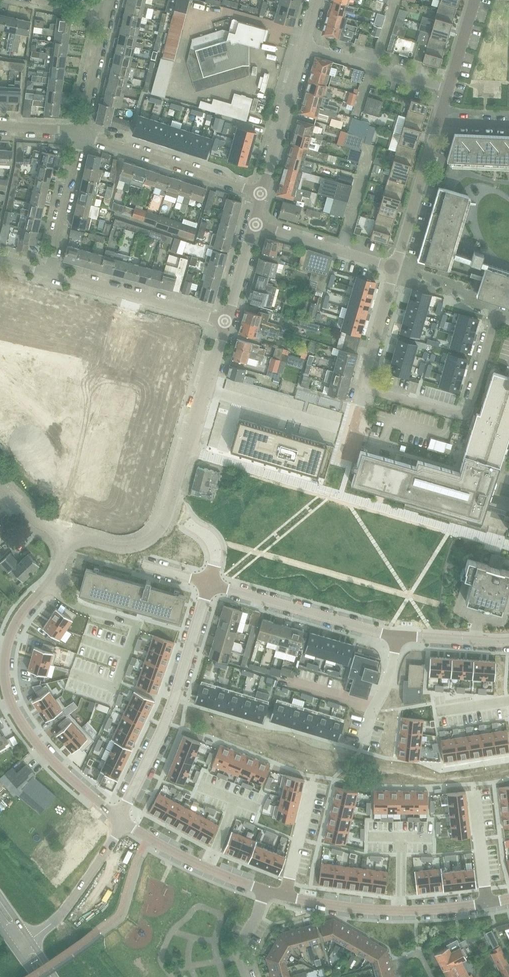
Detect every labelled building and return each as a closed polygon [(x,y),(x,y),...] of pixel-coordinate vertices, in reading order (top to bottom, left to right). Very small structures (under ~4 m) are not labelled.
[(123,2),(148,8),(151,8),(152,0),(124,0),(123,2)] [(166,11),(173,14),(174,10),(177,0),(169,0),(166,11)] [(174,10),(187,13),(190,0),(177,0),(174,10)] [(275,2),(279,3),(298,8),(301,0),(276,0),(275,2)] [(348,4),(333,0),(332,0),(328,12),(344,17),(345,16),(346,11),(356,14),(357,9),(359,10),(360,8),(348,4)] [(438,9),(454,14),(458,0),(441,0),(438,9)] [(148,8),(123,2),(122,6),(126,7),(124,12),(142,16),(145,18),(148,8)] [(279,3),(277,11),(296,17),(298,8),(279,3)] [(400,8),(397,16),(405,18),(407,10),(400,8)] [(454,14),(438,9),(433,27),(449,31),(454,14)] [(173,16),(185,19),(187,13),(174,10),(173,14),(173,16)] [(296,17),(277,11),(274,21),(293,26),(296,17)] [(142,16),(124,12),(123,18),(120,17),(118,22),(140,27),(145,28),(146,24),(140,23),(142,16)] [(344,17),(328,12),(325,23),(350,30),(355,32),(357,26),(345,23),(347,17),(345,16),(344,17)] [(45,16),(36,15),(34,27),(43,28),(45,16)] [(19,19),(7,16),(4,30),(10,32),(6,50),(12,51),(12,50),(19,19)] [(173,16),(171,22),(184,25),(185,19),(173,16)] [(405,18),(397,16),(395,23),(402,26),(405,18)] [(57,17),(56,24),(50,23),(50,24),(50,29),(56,30),(70,32),(71,19),(57,17)] [(30,21),(19,19),(12,50),(18,52),(20,40),(19,40),(21,34),(27,35),(28,31),(30,21)] [(256,26),(238,21),(232,19),(229,31),(230,31),(227,40),(234,38),(242,36),(260,41),(263,41),(263,40),(265,40),(266,34),(265,33),(266,29),(256,26)] [(140,27),(118,22),(117,26),(121,27),(120,32),(137,36),(140,27)] [(184,25),(171,22),(170,28),(182,31),(184,25)] [(350,30),(325,23),(322,33),(324,35),(348,41),(349,39),(350,39),(351,36),(348,35),(350,30)] [(371,35),(370,37),(368,47),(375,49),(378,39),(381,27),(375,25),(372,35),(371,35)] [(449,31),(433,27),(428,44),(444,49),(449,31)] [(56,30),(50,29),(43,28),(42,34),(49,35),(49,34),(55,35),(54,42),(68,44),(70,32),(56,30)] [(182,31),(170,28),(168,34),(181,37),(182,31)] [(224,30),(219,32),(222,41),(227,40),(230,31),(224,30)] [(137,36),(120,32),(118,38),(115,37),(114,42),(141,48),(143,49),(144,44),(136,42),(137,36)] [(222,41),(219,32),(212,34),(215,43),(222,41)] [(358,39),(356,38),(354,43),(364,46),(367,36),(367,35),(360,33),(358,39)] [(181,37),(168,34),(167,40),(179,43),(181,37)] [(215,43),(212,34),(206,36),(209,45),(215,43)] [(234,38),(227,40),(222,41),(215,43),(209,45),(202,47),(195,49),(192,40),(187,62),(198,59),(200,64),(202,70),(204,76),(210,74),(216,72),(222,70),(227,69),(233,67),(239,65),(245,63),(249,75),(249,44),(259,47),(260,41),(242,36),(234,38)] [(209,45),(206,36),(199,38),(202,47),(209,45)] [(202,47),(199,38),(192,40),(195,49),(202,47)] [(179,43),(167,40),(165,46),(178,49),(179,43)] [(68,44),(54,42),(53,48),(47,47),(46,53),(67,56),(68,44)] [(141,48),(114,42),(113,46),(116,47),(115,53),(133,57),(134,52),(140,53),(141,48)] [(444,49),(428,44),(423,62),(439,66),(444,49)] [(178,49),(165,46),(164,52),(176,55),(178,49)] [(46,53),(40,52),(39,58),(46,59),(45,65),(51,65),(51,66),(65,67),(67,56),(46,53)] [(176,55),(164,52),(162,58),(175,61),(176,55)] [(133,57),(115,53),(114,58),(110,57),(109,62),(135,68),(136,68),(137,63),(131,62),(133,57)] [(175,61),(162,58),(161,64),(173,67),(175,61)] [(343,65),(318,58),(315,59),(313,68),(336,75),(338,70),(341,71),(343,65)] [(187,62),(188,68),(200,64),(198,59),(187,62)] [(0,60),(0,69),(9,70),(9,61),(0,60)] [(25,63),(9,61),(9,70),(21,71),(25,66),(25,63)] [(135,68),(109,62),(108,66),(112,67),(110,73),(128,77),(133,78),(135,68)] [(245,63),(239,65),(243,77),(249,75),(245,63)] [(173,67),(161,64),(159,70),(172,73),(173,67)] [(188,68),(190,73),(202,70),(200,64),(188,68)] [(243,77),(239,65),(233,67),(237,79),(243,77)] [(65,67),(51,66),(50,72),(44,72),(44,71),(38,70),(37,74),(28,73),(28,75),(32,75),(63,80),(65,67)] [(237,79),(233,67),(227,69),(231,80),(237,79)] [(340,76),(336,75),(313,68),(309,80),(325,85),(327,79),(338,82),(340,76)] [(231,80),(227,69),(222,70),(225,82),(231,80)] [(352,80),(360,82),(363,71),(355,69),(352,80)] [(172,73),(159,70),(158,76),(170,79),(172,73)] [(190,73),(192,79),(204,76),(202,70),(190,73)] [(225,82),(222,70),(216,72),(219,84),(225,82)] [(272,86),(274,71),(268,70),(266,85),(258,84),(257,91),(266,92),(267,86),(272,86)] [(219,84),(216,72),(210,74),(213,86),(219,84)] [(128,77),(110,73),(109,78),(106,77),(105,82),(125,87),(128,77)] [(213,86),(210,74),(204,76),(205,82),(207,87),(213,86)] [(278,91),(281,76),(276,74),(272,90),(278,91)] [(63,80),(32,75),(32,81),(43,82),(43,81),(49,82),(48,90),(62,91),(63,80)] [(170,79),(158,76),(156,82),(169,85),(170,79)] [(194,85),(205,82),(204,76),(192,79),(194,85)] [(325,85),(309,80),(306,92),(322,96),(333,99),(335,93),(324,90),(325,85)] [(21,81),(14,81),(14,85),(8,85),(8,87),(7,101),(20,102),(21,88),(21,81)] [(125,87),(105,82),(104,86),(107,87),(106,93),(123,97),(125,87)] [(169,85),(156,82),(155,88),(167,91),(169,85)] [(196,91),(207,87),(205,82),(194,85),(196,91)] [(167,91),(155,88),(153,94),(166,97),(167,91)] [(62,91),(48,90),(47,95),(35,94),(34,99),(60,103),(62,91)] [(322,96),(306,92),(303,102),(337,112),(338,107),(320,102),(322,96)] [(347,103),(353,105),(354,105),(357,94),(353,93),(351,92),(347,103)] [(123,97),(106,93),(104,98),(101,97),(100,103),(115,106),(121,107),(127,108),(128,103),(122,102),(123,97)] [(234,93),(231,103),(231,104),(237,106),(240,95),(234,93)] [(240,95),(237,106),(243,108),(247,96),(240,95)] [(247,96),(243,108),(249,110),(253,98),(247,96)] [(383,101),(368,96),(365,105),(381,110),(383,101)] [(25,98),(24,107),(23,117),(30,117),(31,111),(32,105),(45,106),(44,113),(58,115),(60,103),(34,99),(25,98)] [(213,98),(212,104),(210,110),(216,112),(219,100),(213,98)] [(427,104),(412,99),(406,117),(422,121),(427,104)] [(201,100),(199,107),(210,110),(212,104),(201,100)] [(219,100),(216,112),(222,114),(225,102),(219,100)] [(225,102),(222,114),(228,115),(231,104),(231,103),(225,102)] [(337,112),(303,102),(300,112),(316,117),(317,112),(335,117),(337,112)] [(99,103),(95,122),(103,124),(110,125),(129,131),(132,121),(113,115),(115,106),(100,103),(99,103)] [(246,121),(249,110),(243,108),(237,106),(231,104),(228,115),(246,121)] [(381,110),(365,105),(363,112),(379,116),(381,110)] [(139,115),(133,134),(144,137),(150,119),(139,115)] [(216,117),(216,119),(213,127),(221,129),(224,119),(216,117)] [(422,121),(406,117),(401,134),(417,139),(422,121)] [(150,119),(144,137),(154,140),(160,122),(150,119)] [(295,131),(295,132),(322,140),(323,135),(317,133),(319,126),(314,125),(308,123),(298,120),(295,131)] [(370,123),(361,120),(360,124),(357,133),(366,136),(370,123)] [(323,121),(322,127),(344,133),(346,124),(334,121),(334,123),(323,121)] [(160,122),(154,140),(164,144),(170,125),(160,122)] [(170,125),(164,144),(175,147),(181,129),(170,125)] [(237,127),(234,138),(253,143),(256,133),(237,127)] [(181,129),(175,147),(185,150),(191,132),(181,129)] [(191,132),(185,150),(195,154),(201,135),(191,132)] [(322,140),(295,132),(291,144),(307,148),(309,142),(320,145),(322,140)] [(362,136),(347,132),(343,146),(350,148),(360,150),(363,139),(362,136)] [(508,163),(508,136),(455,133),(447,160),(508,163)] [(417,139),(401,134),(396,151),(412,156),(417,139)] [(201,135),(195,154),(206,157),(212,139),(201,135)] [(234,138),(232,149),(250,154),(253,143),(234,138)] [(17,142),(16,152),(16,163),(22,164),(24,164),(24,152),(25,142),(17,142)] [(319,151),(307,148),(291,144),(288,155),(304,160),(306,154),(327,160),(329,154),(319,151)] [(360,150),(350,148),(347,159),(358,163),(362,151),(360,150)] [(0,149),(0,163),(12,163),(12,150),(0,149)] [(232,149),(229,159),(247,165),(250,154),(232,149)] [(412,156),(396,151),(391,169),(407,173),(412,156)] [(42,152),(40,159),(32,158),(31,164),(39,165),(53,168),(56,155),(42,152)] [(101,157),(88,154),(86,166),(99,169),(101,157)] [(304,160),(288,155),(285,167),(311,174),(313,168),(303,165),(304,160)] [(113,159),(111,168),(110,172),(116,173),(119,160),(113,159)] [(136,166),(124,162),(120,174),(118,180),(125,182),(123,189),(123,190),(128,191),(130,184),(136,166)] [(53,168),(39,165),(36,177),(50,180),(53,168)] [(99,169),(86,166),(83,178),(100,182),(102,170),(99,169)] [(148,169),(136,166),(130,184),(142,188),(144,182),(148,169)] [(311,174),(285,167),(280,183),(297,188),(300,177),(320,183),(317,193),(334,198),(347,202),(352,185),(336,181),(311,174)] [(159,173),(148,169),(144,182),(155,186),(159,173)] [(407,173),(391,169),(386,186),(402,190),(407,173)] [(20,173),(14,172),(11,185),(17,186),(20,173)] [(155,186),(153,192),(165,196),(166,193),(171,177),(159,173),(155,186)] [(353,179),(337,174),(336,181),(352,185),(353,179)] [(50,180),(36,177),(33,190),(47,193),(50,180)] [(183,181),(171,177),(166,193),(177,197),(179,193),(178,193),(183,181)] [(100,182),(83,178),(80,190),(97,194),(100,182)] [(194,185),(183,181),(178,193),(179,193),(185,195),(182,203),(188,205),(190,198),(190,197),(194,185)] [(297,188),(280,183),(277,194),(308,203),(310,197),(303,195),(304,190),(297,188)] [(17,186),(11,185),(9,198),(14,199),(17,186)] [(206,189),(194,185),(190,197),(190,198),(202,201),(206,189)] [(402,190),(386,186),(381,203),(397,208),(402,190)] [(417,260),(447,268),(468,195),(441,187),(439,187),(417,260)] [(47,193),(33,190),(30,203),(44,206),(47,193)] [(97,194),(80,190),(77,202),(94,206),(97,194)] [(216,192),(210,190),(206,205),(212,207),(216,192)] [(14,199),(9,198),(6,210),(12,212),(14,199)] [(242,202),(227,198),(223,210),(238,215),(242,202)] [(347,202),(334,198),(329,213),(343,217),(347,202)] [(279,215),(287,217),(287,216),(297,219),(297,220),(301,206),(283,201),(279,215)] [(94,206),(77,202),(75,214),(91,218),(96,217),(97,209),(94,207),(94,206)] [(125,206),(113,202),(111,209),(122,213),(125,206)] [(44,206),(30,203),(28,210),(21,208),(20,214),(27,215),(41,219),(44,206)] [(397,208),(381,203),(376,220),(392,225),(397,208)] [(135,209),(125,206),(122,213),(132,216),(135,209)] [(135,209),(132,216),(144,220),(147,211),(135,207),(135,209)] [(319,218),(321,212),(307,208),(305,213),(319,218)] [(238,215),(223,210),(220,222),(235,226),(238,215)] [(147,211),(144,220),(155,224),(159,215),(147,211)] [(91,218),(75,214),(72,226),(85,229),(88,230),(91,218)] [(41,219),(27,215),(25,222),(20,221),(18,226),(22,227),(38,231),(41,219)] [(155,224),(155,226),(166,230),(170,219),(159,215),(155,224)] [(127,222),(115,219),(113,225),(125,228),(127,222)] [(170,219),(166,230),(178,234),(182,223),(182,222),(170,219)] [(392,225),(376,220),(371,238),(387,243),(392,225)] [(4,222),(0,234),(0,235),(0,244),(5,246),(11,224),(9,224),(4,222)] [(139,226),(127,222),(125,228),(137,232),(139,226)] [(235,226),(220,222),(217,234),(232,238),(235,226)] [(182,223),(178,234),(193,238),(196,228),(182,223)] [(150,230),(139,226),(137,232),(148,236),(150,230)] [(38,231),(22,227),(17,248),(27,250),(29,243),(35,244),(38,231)] [(83,240),(85,232),(71,229),(69,237),(83,240)] [(205,231),(199,229),(197,237),(203,239),(205,231)] [(162,234),(150,230),(148,236),(160,240),(162,234)] [(232,238),(217,234),(213,233),(209,245),(228,250),(232,238)] [(173,237),(162,234),(160,240),(171,244),(173,237)] [(175,238),(171,250),(177,253),(181,240),(175,238)] [(279,242),(266,238),(262,251),(263,252),(261,258),(279,263),(281,257),(276,255),(279,242)] [(80,249),(68,246),(64,260),(76,264),(80,249)] [(227,253),(213,249),(209,248),(207,249),(206,253),(207,255),(205,261),(209,262),(209,261),(224,265),(227,253)] [(92,252),(80,249),(76,264),(88,267),(92,252)] [(118,253),(106,250),(104,256),(100,270),(112,274),(116,259),(118,253)] [(299,262),(297,268),(302,269),(312,272),(320,274),(327,276),(333,257),(308,250),(304,263),(299,262)] [(104,256),(92,252),(88,267),(100,270),(104,256)] [(180,257),(175,275),(164,272),(160,287),(179,292),(188,259),(180,257)] [(260,257),(256,271),(274,276),(276,271),(282,273),(284,264),(279,263),(261,258),(260,257)] [(128,262),(116,259),(112,274),(124,277),(128,262)] [(142,261),(140,266),(136,280),(148,284),(152,269),(145,267),(146,262),(142,261)] [(209,261),(209,262),(208,268),(203,266),(202,272),(206,273),(221,277),(224,265),(209,261)] [(140,266),(128,262),(124,277),(136,280),(140,266)] [(486,267),(482,278),(481,278),(482,279),(476,296),(508,306),(508,275),(486,267)] [(164,272),(152,269),(148,284),(160,287),(164,272)] [(311,279),(309,288),(316,290),(323,292),(327,276),(320,274),(312,272),(310,279),(311,279)] [(206,273),(204,280),(201,279),(199,284),(217,289),(221,277),(206,273)] [(251,289),(251,288),(248,300),(271,307),(276,287),(267,284),(269,277),(256,273),(251,289)] [(357,276),(354,287),(372,292),(375,282),(357,276)] [(5,280),(0,297),(10,300),(15,282),(5,280)] [(192,282),(185,280),(182,293),(188,295),(192,282)] [(25,285),(15,282),(10,300),(20,303),(25,285)] [(198,284),(195,296),(214,302),(217,289),(199,284),(198,284)] [(35,288),(25,285),(20,303),(30,306),(35,288)] [(354,287),(351,297),(369,303),(372,292),(354,287)] [(412,289),(409,300),(428,305),(431,294),(412,289)] [(55,293),(50,311),(60,314),(65,296),(55,293)] [(65,296),(60,314),(70,317),(75,299),(65,296)] [(351,297),(348,308),(366,313),(369,303),(351,297)] [(75,299),(70,317),(80,319),(85,302),(75,299)] [(409,300),(406,310),(425,315),(428,305),(409,300)] [(85,302),(80,319),(90,322),(95,304),(85,302)] [(95,304),(90,322),(100,325),(104,307),(95,304)] [(104,307),(100,325),(109,328),(114,310),(104,307)] [(348,308),(344,318),(363,323),(366,313),(348,308)] [(114,310),(109,328),(120,330),(125,313),(114,310)] [(245,310),(242,321),(282,332),(283,328),(281,325),(268,321),(270,314),(259,311),(258,314),(255,313),(245,310)] [(406,310),(403,321),(422,326),(425,315),(406,310)] [(459,313),(456,324),(475,329),(478,319),(459,313)] [(134,315),(129,333),(140,336),(145,318),(134,315)] [(145,318),(140,336),(150,339),(154,321),(145,318)] [(344,318),(341,329),(360,334),(363,323),(344,318)] [(154,321),(150,339),(159,341),(164,324),(154,321)] [(242,322),(239,333),(248,336),(255,338),(259,339),(260,333),(277,337),(278,336),(283,337),(284,333),(282,332),(242,321),(242,322)] [(307,321),(305,327),(318,331),(320,325),(314,323),(307,321)] [(403,321),(400,331),(419,337),(422,326),(403,321)] [(164,324),(159,341),(169,344),(174,327),(164,324)] [(456,324),(453,335),(472,340),(475,329),(456,324)] [(174,327),(169,344),(179,347),(184,329),(174,327)] [(184,329),(179,347),(189,350),(194,332),(184,329)] [(347,333),(341,331),(336,348),(342,350),(344,344),(345,339),(347,333)] [(194,332),(189,350),(199,352),(204,335),(194,332)] [(363,337),(347,333),(345,339),(361,343),(363,337)] [(453,335),(450,345),(469,351),(472,340),(453,335)] [(237,340),(235,347),(264,355),(266,349),(259,347),(260,345),(237,339),(237,340)] [(361,343),(345,339),(344,344),(360,349),(361,343)] [(398,339),(395,350),(414,355),(417,344),(398,339)] [(310,341),(308,350),(308,351),(316,353),(318,343),(310,341)] [(360,349),(344,344),(342,350),(358,354),(360,349)] [(235,347),(231,359),(247,363),(249,357),(262,361),(264,355),(235,347)] [(277,347),(274,358),(280,360),(282,353),(283,349),(277,347)] [(342,350),(336,348),(333,347),(332,354),(335,355),(333,360),(354,365),(356,359),(357,359),(358,354),(342,350)] [(395,350),(392,360),(411,365),(414,355),(395,350)] [(289,355),(288,354),(282,353),(280,360),(285,362),(286,362),(289,355)] [(448,353),(445,364),(464,369),(467,358),(448,353)] [(303,359),(289,355),(286,362),(285,362),(285,363),(301,369),(303,359)] [(8,385),(15,362),(0,357),(0,383),(8,385)] [(271,357),(268,369),(266,375),(279,378),(281,373),(282,373),(285,363),(285,362),(280,360),(274,358),(271,357)] [(354,365),(333,360),(332,364),(335,365),(333,372),(352,377),(353,372),(352,372),(354,365)] [(392,360),(389,371),(408,376),(411,365),(392,360)] [(445,364),(442,374),(461,380),(464,369),(445,364)] [(246,369),(230,365),(226,377),(253,384),(254,380),(256,381),(257,378),(244,375),(246,369)] [(34,367),(28,390),(104,412),(104,414),(113,416),(113,414),(177,432),(183,408),(120,391),(120,390),(111,388),(34,367)] [(352,377),(333,372),(327,370),(324,381),(327,382),(347,388),(349,381),(351,381),(352,377)] [(487,488),(488,488),(489,488),(490,487),(490,486),(491,486),(491,485),(491,484),(491,483),(490,483),(490,482),(489,482),(490,479),(495,481),(508,436),(508,373),(507,377),(493,372),(480,413),(477,412),(470,434),(459,472),(404,456),(402,462),(361,449),(357,463),(353,462),(351,468),(355,469),(351,483),(406,499),(405,503),(461,519),(462,515),(467,517),(466,520),(480,524),(481,521),(482,521),(491,492),(486,491),(487,488)] [(442,374),(439,385),(458,390),(461,380),(442,374)] [(311,377),(308,376),(303,375),(300,386),(308,388),(311,377)] [(347,388),(327,382),(326,385),(329,386),(327,393),(346,399),(347,394),(346,393),(347,388)] [(240,420),(231,450),(280,464),(283,465),(318,475),(326,445),(296,436),(285,433),(240,420)] [(431,437),(428,447),(444,452),(446,447),(447,442),(431,437)] [(198,466),(191,494),(213,499),(220,472),(198,466)] [(10,553),(0,562),(0,563),(9,572),(11,569),(23,581),(39,565),(28,553),(19,562),(10,553)] [(501,611),(503,603),(507,590),(508,590),(508,570),(501,568),(502,563),(491,560),(489,565),(476,561),(468,558),(464,570),(465,571),(463,577),(471,579),(468,592),(468,593),(465,601),(501,611)] [(86,568),(84,575),(80,592),(138,608),(137,610),(143,612),(143,610),(178,620),(185,596),(149,586),(150,581),(146,580),(145,585),(86,568)] [(224,605),(221,615),(239,621),(242,611),(224,605)] [(55,610),(50,618),(66,629),(71,621),(76,614),(71,611),(66,607),(66,608),(63,612),(56,608),(55,610)] [(253,610),(249,623),(252,624),(256,626),(259,616),(260,612),(253,610)] [(239,621),(221,615),(218,625),(237,630),(239,621)] [(50,618),(43,628),(49,632),(46,637),(56,644),(66,629),(50,618)] [(263,619),(257,637),(267,640),(273,622),(263,619)] [(273,622),(267,640),(277,643),(283,624),(273,622)] [(293,627),(283,624),(277,643),(275,649),(275,650),(285,652),(293,627)] [(237,630),(218,625),(215,635),(233,641),(237,630)] [(303,630),(293,627),(285,652),(296,656),(303,630)] [(311,633),(305,651),(307,651),(305,656),(315,658),(316,654),(321,636),(311,633)] [(153,636),(149,648),(167,655),(170,655),(172,650),(173,645),(174,642),(154,635),(153,636)] [(233,641),(215,635),(212,645),(231,651),(233,641)] [(321,636),(316,654),(326,657),(332,639),(321,636)] [(332,639),(326,657),(337,660),(342,642),(332,639)] [(342,642),(337,660),(348,663),(353,645),(342,642)] [(34,647),(31,658),(53,664),(57,653),(53,652),(55,646),(43,643),(42,649),(34,647)] [(231,651),(212,645),(209,656),(228,662),(231,651)] [(149,648),(145,661),(164,667),(165,668),(170,655),(167,655),(149,648)] [(364,654),(355,651),(350,667),(351,667),(344,689),(366,695),(371,677),(376,679),(378,670),(374,669),(376,661),(363,657),(364,654)] [(430,657),(429,675),(440,676),(441,657),(430,657)] [(441,657),(440,676),(451,676),(452,658),(441,657)] [(31,658),(28,669),(35,672),(33,677),(45,681),(50,664),(53,665),(53,664),(31,658)] [(452,658),(451,676),(462,677),(463,659),(452,658)] [(463,659),(462,677),(472,678),(474,660),(463,659)] [(474,660),(472,678),(483,679),(484,660),(474,660)] [(484,660),(483,679),(494,679),(496,661),(484,660)] [(145,661),(140,673),(161,680),(165,668),(164,667),(145,661)] [(408,680),(404,680),(403,686),(403,692),(403,697),(403,703),(422,701),(424,679),(423,679),(424,665),(409,663),(408,680)] [(271,667),(270,669),(269,674),(279,677),(280,674),(281,669),(271,667)] [(291,672),(281,669),(280,674),(293,678),(295,671),(291,670),(291,672)] [(140,673),(136,686),(157,693),(157,691),(159,686),(161,680),(140,673)] [(209,706),(215,685),(202,681),(201,681),(201,684),(195,702),(209,706)] [(39,696),(33,701),(39,710),(59,698),(58,697),(55,699),(46,685),(36,691),(39,696)] [(209,706),(222,710),(229,689),(215,685),(209,706)] [(242,693),(229,689),(222,710),(235,714),(242,693)] [(134,691),(128,703),(146,712),(148,713),(151,707),(153,703),(154,700),(134,691)] [(255,697),(242,693),(235,714),(249,718),(255,697)] [(255,697),(249,718),(262,722),(269,701),(255,697)] [(59,698),(39,710),(46,720),(52,716),(56,721),(66,714),(62,709),(65,707),(59,698)] [(270,720),(284,724),(290,703),(277,699),(270,720)] [(128,703),(123,715),(141,724),(143,725),(148,713),(146,712),(128,703)] [(304,707),(290,703),(284,724),(297,728),(304,707)] [(317,711),(304,707),(297,728),(311,732),(317,711)] [(330,715),(317,711),(311,732),(324,736),(330,715)] [(62,729),(57,734),(65,743),(82,727),(70,714),(58,724),(62,729)] [(123,715),(117,727),(135,736),(137,737),(143,725),(141,724),(123,715)] [(338,740),(339,736),(344,719),(330,715),(324,736),(337,740),(338,740)] [(402,717),(400,731),(422,733),(424,719),(402,717)] [(82,727),(65,743),(73,751),(78,746),(82,751),(94,740),(82,727)] [(117,727),(112,739),(130,748),(131,748),(137,737),(135,736),(117,727)] [(493,732),(496,753),(508,751),(508,747),(506,730),(493,732)] [(400,731),(399,744),(421,746),(422,733),(400,731)] [(9,743),(4,734),(2,736),(0,732),(0,748),(9,743)] [(493,732),(480,734),(483,755),(496,753),(493,732)] [(480,734),(467,736),(470,757),(483,755),(480,734)] [(183,735),(179,745),(196,752),(200,742),(183,735)] [(467,736),(454,738),(457,759),(470,757),(467,736)] [(454,738),(440,740),(443,761),(457,759),(454,738)] [(114,741),(110,750),(126,758),(127,758),(131,748),(130,748),(112,739),(111,739),(114,741)] [(220,744),(212,765),(225,770),(233,749),(220,744)] [(399,744),(397,757),(419,760),(421,746),(399,744)] [(179,745),(175,755),(192,762),(196,752),(179,745)] [(233,749),(225,770),(237,775),(245,754),(233,749)] [(110,750),(105,760),(121,768),(122,768),(127,758),(126,758),(110,750)] [(245,754),(237,775),(249,780),(258,759),(245,754)] [(175,755),(171,765),(188,772),(192,762),(175,755)] [(258,759),(249,780),(262,785),(270,764),(258,759)] [(105,760),(101,770),(117,777),(117,778),(122,768),(121,768),(105,760)] [(36,775),(26,765),(10,780),(13,782),(20,776),(26,783),(22,787),(45,808),(55,796),(34,777),(36,775)] [(171,765),(167,776),(184,783),(188,772),(171,765)] [(96,780),(100,782),(99,785),(105,788),(106,785),(109,786),(113,788),(115,784),(117,778),(117,777),(101,770),(96,780)] [(282,778),(280,785),(301,790),(303,781),(304,779),(283,774),(282,778)] [(280,785),(283,786),(281,796),(299,800),(301,790),(280,785)] [(499,787),(500,801),(508,800),(508,786),(499,787)] [(336,787),(333,800),(355,805),(358,792),(336,787)] [(374,790),(373,812),(387,812),(388,790),(374,790)] [(388,790),(387,812),(400,812),(401,790),(388,790)] [(401,790),(400,812),(414,813),(414,791),(401,790)] [(414,791),(414,813),(427,813),(428,791),(414,791)] [(465,791),(447,793),(448,804),(467,802),(465,791)] [(159,793),(149,812),(161,819),(171,799),(159,793)] [(275,805),(275,806),(296,811),(299,800),(281,796),(279,806),(275,805)] [(171,799),(161,819),(172,825),(183,806),(171,799)] [(333,800),(330,813),(352,818),(355,805),(333,800)] [(500,801),(502,814),(508,813),(508,800),(500,801)] [(467,802),(448,804),(450,815),(468,813),(467,802)] [(183,806),(172,825),(184,831),(194,812),(183,806)] [(275,806),(272,817),(294,822),(296,811),(275,806)] [(194,812),(184,831),(196,837),(206,818),(194,812)] [(330,813),(327,826),(349,831),(352,818),(330,813)] [(468,813),(450,815),(451,826),(469,824),(468,813)] [(206,818),(196,837),(208,844),(218,825),(206,818)] [(260,827),(265,829),(268,822),(263,820),(260,827)] [(469,824),(451,826),(452,837),(470,835),(469,824)] [(327,826),(324,839),(345,844),(349,831),(327,826)] [(231,831),(223,851),(236,856),(244,836),(231,831)] [(244,836),(236,856),(248,861),(256,841),(244,836)] [(256,841),(248,861),(258,865),(265,848),(256,844),(257,841),(256,841)] [(265,848),(258,865),(269,869),(275,852),(265,848)] [(275,852),(269,869),(279,873),(286,856),(275,852)] [(321,863),(319,884),(332,886),(335,864),(321,863)] [(335,864),(332,886),(345,888),(348,866),(335,864)] [(348,866),(345,888),(358,890),(361,868),(348,866)] [(361,868),(358,890),(371,891),(374,870),(361,868)] [(441,868),(428,869),(430,891),(443,890),(441,872),(442,871),(441,868)] [(474,868),(463,869),(465,887),(476,886),(474,868)] [(428,869),(414,871),(417,893),(430,891),(428,869)] [(463,869),(452,870),(454,889),(465,887),(463,869)] [(374,870),(371,891),(385,893),(388,871),(374,870)] [(442,871),(441,872),(443,890),(454,889),(452,870),(442,871)] [(332,937),(334,918),(319,922),(324,939),(332,937)] [(346,925),(334,918),(332,937),(338,941),(346,925)] [(320,940),(316,923),(305,926),(309,943),(320,940)] [(356,931),(346,925),(338,941),(347,946),(356,931)] [(309,943),(305,926),(294,929),(299,946),(309,943)] [(299,946),(294,929),(281,933),(292,948),(299,946)] [(491,930),(486,933),(493,947),(499,944),(491,930)] [(365,936),(356,931),(347,946),(356,951),(365,936)] [(292,948),(281,933),(274,945),(289,954),(292,948)] [(375,942),(365,936),(356,951),(366,957),(375,942)] [(320,942),(314,943),(317,953),(323,952),(320,942)] [(387,949),(375,942),(366,957),(372,960),(387,949)] [(289,954),(274,945),(266,958),(285,960),(289,954)] [(499,969),(500,969),(508,964),(501,949),(499,946),(492,949),(494,952),(491,953),(499,969)] [(435,954),(444,970),(461,962),(460,958),(465,956),(460,947),(451,952),(448,947),(435,954)] [(391,963),(387,949),(372,960),(374,967),(391,963)] [(285,960),(266,958),(270,972),(287,967),(285,960)] [(461,962),(444,970),(447,976),(472,976),(471,974),(468,976),(461,962)] [(391,963),(374,967),(377,976),(380,976),(394,973),(391,963)] [(508,964),(500,969),(504,976),(508,976),(508,963),(508,964)] [(287,967),(270,972),(272,976),(290,976),(287,967)]
